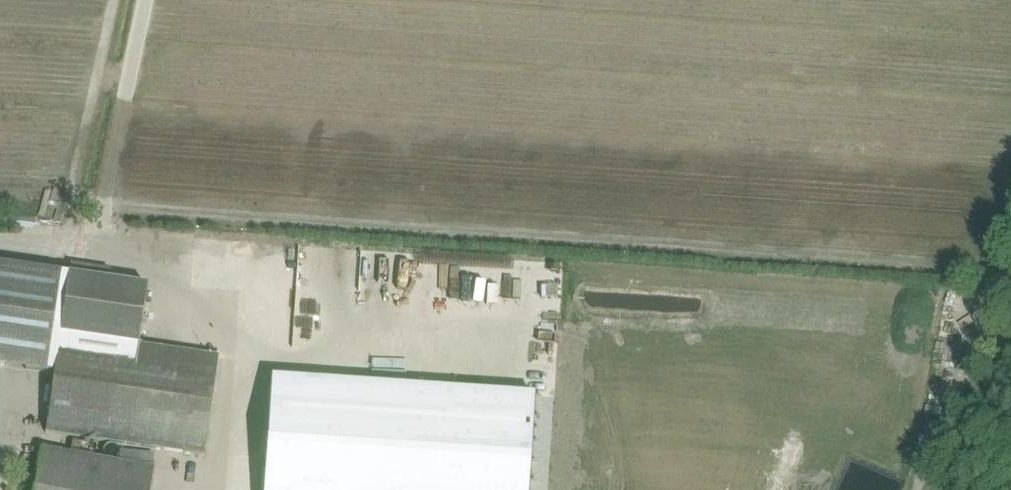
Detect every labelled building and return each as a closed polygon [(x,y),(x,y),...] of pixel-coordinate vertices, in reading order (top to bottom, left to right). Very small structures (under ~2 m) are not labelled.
[(253,218),(249,299),(276,301),(278,276),(289,277),(290,263),(280,263),(281,252),(271,252),(273,219),(253,218)] [(55,373),(46,433),(204,456),(219,357),(139,346),(146,285),(110,280),(112,269),(71,263),(69,274),(0,264),(0,365),(55,373)] [(936,343),(964,348),(973,292),(946,288),(936,343)] [(820,303),(804,300),(802,308),(818,311),(820,303)] [(265,489),(527,489),(534,395),(512,394),(510,426),(270,410),(265,489)] [(565,423),(564,445),(580,446),(582,424),(565,423)] [(597,425),(585,425),(585,445),(597,445),(597,425)] [(115,459),(118,457),(119,454),(120,451),(119,449),(118,446),(115,444),(114,444),(111,444),(107,445),(105,447),(104,450),(103,451),(104,454),(104,456),(105,457),(108,459),(109,460),(112,460),(115,459)] [(154,469),(152,469),(154,455),(121,449),(119,462),(43,449),(39,473),(31,472),(27,489),(33,489),(150,489),(154,469)]
